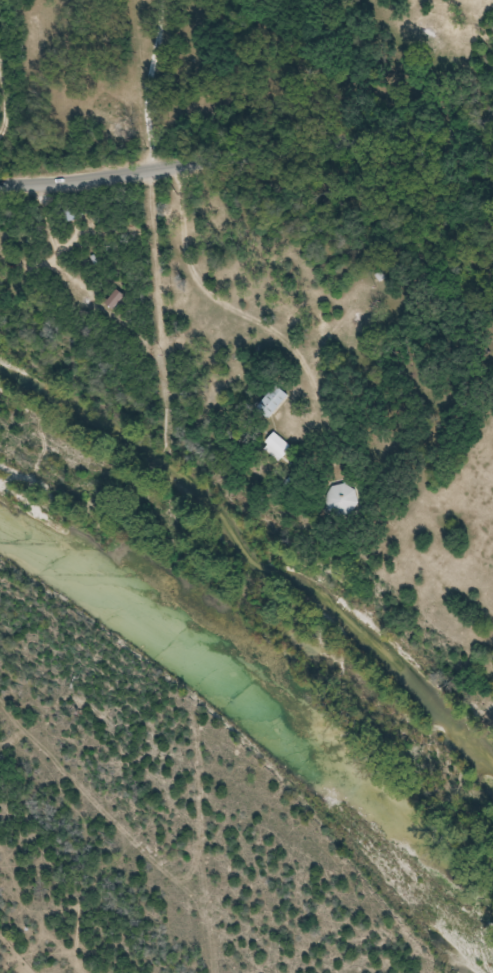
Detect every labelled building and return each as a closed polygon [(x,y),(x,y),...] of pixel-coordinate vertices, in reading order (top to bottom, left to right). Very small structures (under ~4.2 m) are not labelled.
[(289,395),(275,384),(258,406),(272,417),(289,395)] [(281,459),(291,450),(271,429),(261,438),(281,459)] [(356,513),(356,486),(329,486),(329,513),(356,513)]
